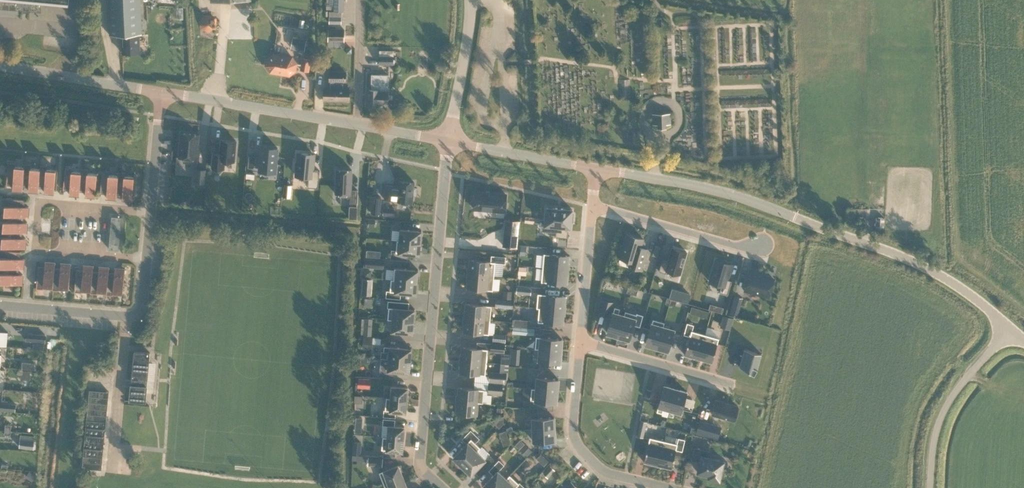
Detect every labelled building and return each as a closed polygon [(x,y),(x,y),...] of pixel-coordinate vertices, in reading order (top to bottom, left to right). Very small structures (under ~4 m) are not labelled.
[(40,10),(41,2),(69,4),(69,0),(0,0),(0,7),(40,10)] [(140,0),(108,0),(110,35),(121,34),(122,52),(140,51),(139,33),(142,33),(140,0)] [(326,8),(334,9),(334,10),(341,10),(343,10),(343,0),(326,0),(326,8)] [(344,29),(328,28),(327,41),(344,42),(344,29)] [(306,39),(293,36),(291,47),(304,50),(306,39)] [(394,50),(379,49),(379,64),(394,64),(394,50)] [(292,56),(274,53),(268,58),(266,65),(271,71),(279,72),(282,71),(292,72),(296,70),(297,63),(292,56)] [(311,58),(302,57),(300,69),(309,71),(311,58)] [(345,81),(345,71),(329,72),(329,81),(331,81),(331,87),(324,87),(324,99),(350,99),(350,87),(344,87),(344,81),(345,81)] [(372,83),(372,89),(368,89),(368,104),(380,105),(380,103),(388,103),(388,90),(387,90),(387,87),(388,87),(389,73),(371,73),(371,83),(372,83)] [(632,87),(632,78),(622,79),(623,87),(632,87)] [(673,123),(672,113),(654,114),(654,124),(659,123),(659,127),(668,127),(668,123),(673,123)] [(181,132),(179,157),(199,158),(200,145),(198,145),(199,134),(181,132)] [(214,152),(212,167),(224,168),(225,160),(234,161),(236,140),(222,138),(220,152),(214,152)] [(249,155),(248,166),(254,167),(254,166),(258,166),(260,166),(260,169),(276,171),(278,147),(262,145),(261,156),(259,156),(255,156),(255,155),(249,155)] [(314,153),(299,151),(297,174),(309,175),(308,185),(319,186),(320,169),(313,168),(314,153)] [(22,191),(23,185),(25,166),(16,165),(16,162),(9,161),(7,184),(13,184),(13,190),(22,191)] [(25,166),(23,185),(29,186),(28,191),(38,192),(38,187),(39,187),(40,167),(31,166),(31,163),(25,162),(25,166)] [(41,164),(40,167),(39,187),(45,187),(44,193),(54,193),(56,168),(47,168),(47,165),(41,164)] [(80,191),(81,170),(73,170),(73,167),(66,166),(64,189),(70,189),(70,195),(79,196),(80,191)] [(82,170),(81,170),(80,191),(86,191),(85,197),(96,197),(97,172),(88,171),(88,168),(82,168),(82,170)] [(205,183),(206,169),(197,168),(195,182),(205,183)] [(337,168),(336,193),(343,193),(343,196),(350,197),(350,203),(357,203),(358,189),(351,189),(352,169),(337,168)] [(119,174),(118,174),(109,173),(109,170),(102,170),(100,192),(107,193),(106,198),(116,199),(117,193),(119,174)] [(119,174),(117,193),(123,194),(122,199),(132,200),(134,175),(125,174),(125,171),(119,171),(118,174),(119,174)] [(414,182),(400,181),(399,187),(387,185),(385,199),(412,202),(412,195),(417,195),(418,186),(413,186),(414,182)] [(285,184),(283,196),(291,197),(292,185),(285,184)] [(473,194),(472,204),(473,204),(474,204),(474,208),(505,211),(506,194),(475,191),(475,194),(473,194)] [(380,197),(373,196),(372,211),(379,212),(380,197)] [(5,205),(4,213),(4,214),(24,215),(29,216),(30,206),(25,205),(25,199),(3,197),(2,204),(5,205)] [(384,206),(383,215),(394,216),(395,207),(384,206)] [(546,206),(545,224),(557,225),(556,231),(556,236),(558,236),(568,237),(568,229),(567,229),(567,227),(567,226),(571,226),(571,221),(572,221),(573,222),(574,214),(573,213),(572,213),(572,208),(563,208),(563,207),(561,207),(561,208),(558,207),(556,207),(546,206)] [(854,223),(855,208),(847,207),(846,222),(854,223)] [(404,219),(413,220),(413,210),(405,210),(404,219)] [(23,221),(24,215),(4,214),(4,213),(1,212),(1,220),(4,220),(3,228),(3,229),(22,231),(28,231),(29,221),(23,221)] [(122,217),(113,216),(110,249),(119,250),(122,217)] [(884,217),(877,217),(876,228),(883,229),(884,217)] [(22,231),(3,229),(3,228),(0,228),(0,237),(2,237),(2,245),(26,247),(27,237),(22,237),(22,231)] [(400,228),(399,239),(399,240),(421,242),(422,230),(421,229),(421,230),(400,228)] [(643,238),(627,233),(623,245),(621,244),(618,252),(621,253),(620,257),(630,260),(628,265),(642,269),(648,248),(641,246),(643,238)] [(399,240),(399,239),(397,239),(396,251),(419,253),(419,254),(421,242),(399,240)] [(658,256),(661,246),(655,245),(652,254),(658,256)] [(662,259),(659,270),(666,272),(667,270),(680,273),(686,251),(673,247),(669,261),(667,260),(662,259)] [(19,267),(25,268),(26,257),(20,257),(20,250),(0,249),(0,257),(0,261),(0,266),(19,267)] [(544,253),(543,267),(568,269),(569,255),(544,253)] [(468,273),(494,275),(495,262),(505,263),(506,256),(491,254),(491,261),(470,259),(468,273)] [(366,258),(366,266),(384,268),(385,259),(366,258)] [(716,259),(710,281),(722,284),(721,285),(720,292),(728,294),(732,280),(729,279),(727,278),(728,277),(729,273),(729,272),(731,263),(716,259)] [(53,286),(55,266),(55,261),(45,260),(45,265),(38,265),(37,287),(43,287),(43,285),(53,286)] [(61,267),(55,266),(53,286),(52,289),(59,289),(59,286),(69,287),(71,262),(61,261),(61,267)] [(82,288),(91,289),(92,289),(93,270),(93,264),(84,263),(83,269),(77,268),(75,291),(82,291),(82,288)] [(97,289),(107,290),(109,271),(109,265),(100,265),(99,270),(93,270),(92,289),(91,289),(91,292),(97,293),(97,289)] [(23,283),(24,273),(19,273),(19,267),(0,266),(0,282),(23,283)] [(107,290),(106,293),(113,294),(113,291),(123,292),(125,267),(115,266),(115,272),(109,271),(107,290)] [(519,266),(518,274),(526,274),(527,266),(519,266)] [(394,279),(417,281),(418,269),(417,269),(395,267),(394,279)] [(543,267),(541,281),(567,283),(568,269),(543,267)] [(750,269),(744,289),(760,294),(760,292),(769,295),(774,278),(759,274),(759,271),(750,269)] [(467,287),(493,290),(493,288),(499,289),(500,278),(494,278),(494,275),(468,273),(467,287)] [(371,278),(363,278),(362,294),(363,294),(370,294),(371,278)] [(394,279),(391,278),(390,290),(387,289),(386,297),(401,298),(401,292),(415,293),(416,293),(417,281),(394,279)] [(512,291),(504,290),(503,297),(511,298),(512,291)] [(538,293),(537,307),(539,307),(564,309),(566,295),(538,293)] [(742,297),(734,295),(732,303),(740,305),(742,297)] [(514,300),(496,299),(495,306),(513,308),(514,300)] [(604,299),(601,312),(609,315),(613,301),(604,299)] [(392,319),(392,318),(414,320),(415,308),(414,308),(400,307),(400,301),(388,300),(387,307),(389,307),(388,318),(392,319)] [(464,317),(490,319),(492,305),(466,303),(464,317)] [(692,305),(690,311),(696,313),(698,307),(692,305)] [(613,312),(607,332),(618,335),(624,315),(618,313),(619,311),(620,307),(615,306),(613,310),(613,312)] [(539,307),(538,321),(563,323),(564,309),(539,307)] [(624,315),(618,335),(630,338),(634,324),(640,326),(643,314),(637,312),(636,313),(625,310),(624,313),(624,315)] [(724,315),(721,326),(729,328),(732,318),(724,315)] [(365,317),(364,334),(371,334),(373,318),(365,317)] [(489,333),(490,319),(464,317),(463,331),(489,333)] [(392,318),(392,319),(391,330),(412,332),(412,333),(413,333),(414,320),(392,318)] [(653,318),(646,343),(657,346),(663,326),(665,321),(653,318)] [(687,322),(684,334),(690,335),(685,354),(698,358),(705,333),(692,330),(694,324),(687,322)] [(513,325),(512,332),(534,334),(535,327),(513,325)] [(663,326),(657,346),(669,349),(674,329),(663,326)] [(7,345),(8,331),(0,331),(0,330),(0,345),(7,345)] [(506,333),(493,332),(493,340),(505,341),(506,333)] [(27,333),(27,340),(34,340),(45,341),(46,341),(46,334),(27,333)] [(705,333),(698,358),(712,362),(719,337),(705,333)] [(536,335),(535,348),(540,348),(561,349),(562,338),(536,335)] [(372,336),(363,336),(362,347),(371,347),(372,336)] [(504,343),(492,342),(491,350),(503,351),(505,351),(505,343),(504,343)] [(390,352),(389,358),(410,359),(411,347),(411,348),(384,345),(384,351),(390,352)] [(461,346),(460,359),(486,361),(487,348),(461,346)] [(519,364),(520,348),(511,347),(510,363),(517,364),(519,364)] [(540,348),(539,359),(560,361),(561,349),(540,348)] [(744,348),(739,366),(747,368),(747,369),(746,370),(754,374),(757,368),(762,353),(744,348)] [(151,353),(135,351),(130,400),(146,402),(151,353)] [(409,372),(410,359),(389,358),(380,357),(379,374),(387,375),(388,370),(388,369),(389,370),(409,371),(408,372),(409,372)] [(486,361),(460,359),(459,372),(485,374),(486,361)] [(508,372),(509,363),(501,362),(500,371),(508,372)] [(500,371),(490,370),(489,381),(503,382),(503,384),(507,384),(508,372),(500,371)] [(363,387),(372,387),(372,376),(363,376),(363,387)] [(536,387),(536,388),(557,390),(558,378),(537,376),(536,387)] [(503,384),(489,383),(488,393),(502,394),(503,384)] [(391,398),(407,399),(408,386),(392,385),(391,398)] [(670,408),(676,388),(664,385),(658,406),(657,411),(662,412),(664,408),(664,406),(670,408)] [(458,387),(456,400),(482,402),(484,389),(458,387)] [(532,387),(530,399),(556,401),(557,390),(536,388),(536,387),(532,387)] [(681,411),(687,391),(676,388),(670,408),(681,411)] [(84,436),(81,467),(88,468),(101,469),(101,465),(102,457),(103,450),(106,421),(108,391),(89,389),(84,436)] [(407,399),(391,398),(386,397),(385,409),(384,409),(383,416),(396,417),(396,410),(406,411),(407,399)] [(716,399),(712,413),(734,420),(738,406),(716,399)] [(482,402),(456,400),(455,413),(476,415),(478,402),(482,402)] [(554,416),(533,417),(533,429),(554,428),(554,416)] [(382,436),(403,438),(404,426),(394,425),(395,419),(383,418),(382,425),(388,425),(387,436),(382,436)] [(700,420),(697,432),(712,436),(715,424),(700,420)] [(640,423),(637,435),(643,437),(646,425),(640,423)] [(554,428),(533,429),(534,440),(555,440),(554,428)] [(462,466),(476,450),(480,447),(475,442),(479,438),(470,429),(461,438),(466,442),(452,457),(462,466)] [(403,438),(382,436),(381,449),(384,449),(383,456),(395,457),(396,450),(402,451),(403,438)] [(509,442),(507,436),(500,438),(503,444),(509,442)] [(658,464),(664,440),(650,436),(644,461),(658,464)] [(672,468),(676,449),(682,450),(685,438),(678,437),(677,443),(664,440),(658,464),(672,468)] [(20,439),(19,447),(34,448),(34,440),(20,439)] [(361,442),(356,441),(354,441),(353,441),(352,453),(353,453),(356,453),(360,454),(361,442)] [(527,456),(532,450),(525,443),(519,448),(527,456)] [(695,446),(692,459),(699,461),(697,470),(709,474),(709,476),(719,479),(720,476),(723,477),(725,468),(722,468),(724,460),(708,456),(709,450),(695,446)] [(476,450),(462,466),(470,474),(474,470),(479,474),(494,458),(490,454),(485,459),(476,450)] [(549,460),(541,453),(535,459),(543,466),(549,460)] [(383,457),(369,456),(368,464),(382,466),(383,457)] [(486,487),(497,487),(506,478),(498,470),(504,464),(498,459),(488,470),(493,474),(483,485),(486,487)] [(379,471),(383,483),(402,476),(398,464),(379,471)] [(555,469),(550,465),(543,472),(548,477),(555,469)] [(506,478),(497,487),(523,487),(524,487),(519,482),(518,483),(510,475),(506,478)] [(402,476),(383,483),(385,487),(405,487),(406,487),(402,476)]
